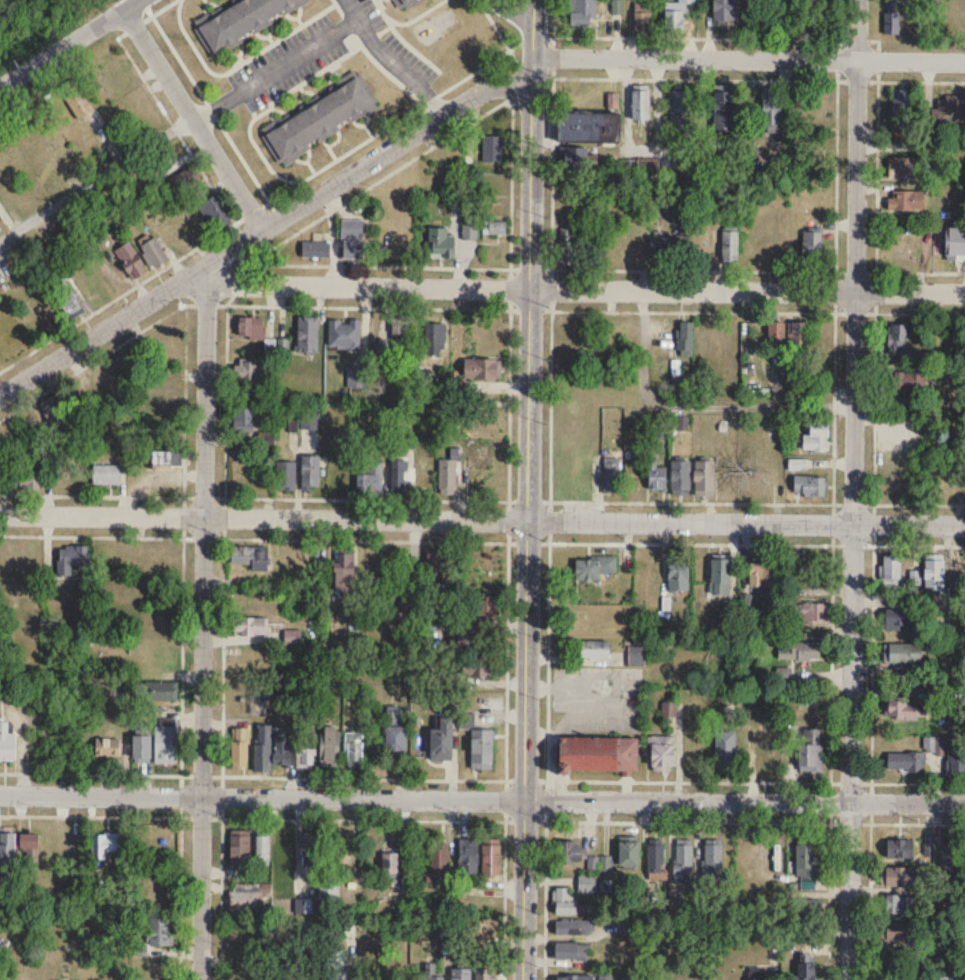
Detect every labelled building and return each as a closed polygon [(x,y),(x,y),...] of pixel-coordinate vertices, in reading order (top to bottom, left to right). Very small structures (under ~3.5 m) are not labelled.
[(312,0),(235,0),(194,22),(213,57),(313,2),(312,0)] [(421,0),(393,0),(399,12),(421,0)] [(595,26),(595,0),(569,0),(569,26),(595,26)] [(713,22),(734,22),(734,0),(713,0),(713,22)] [(898,0),(885,0),(885,33),(898,33),(898,0)] [(635,34),(650,34),(650,3),(635,3),(635,34)] [(684,11),(664,11),(664,33),(684,33),(684,11)] [(130,81),(116,59),(99,69),(113,92),(130,81)] [(380,110),(361,73),(260,126),(280,163),(380,110)] [(92,113),(81,84),(64,90),(75,119),(92,113)] [(780,133),(780,88),(761,88),(761,133),(780,133)] [(649,90),(632,90),(632,120),(649,120),(649,90)] [(892,90),(892,125),(909,125),(909,90),(892,90)] [(691,91),(671,91),(671,122),(691,122),(691,91)] [(712,130),(733,130),(733,91),(712,91),(712,130)] [(934,96),(934,121),(964,121),(964,96),(934,96)] [(557,142),(620,142),(620,113),(557,113),(557,142)] [(502,135),(483,135),(483,162),(502,162),(502,135)] [(563,169),(593,169),(593,147),(563,147),(563,169)] [(920,157),(890,157),(890,178),(920,178),(920,157)] [(675,176),(675,159),(637,159),(637,176),(675,176)] [(191,167),(170,180),(182,199),(203,185),(191,167)] [(924,211),(924,190),(889,190),(889,211),(924,211)] [(197,206),(213,234),(231,224),(215,196),(197,206)] [(363,220),(341,220),(341,259),(363,259),(363,220)] [(483,222),(483,234),(506,234),(506,222),(483,222)] [(478,223),(463,223),(463,240),(478,240),(478,223)] [(964,261),(964,228),(947,228),(947,261),(964,261)] [(428,259),(454,259),(454,229),(428,229),(428,259)] [(578,265),(578,229),(560,229),(560,265),(578,265)] [(722,264),(737,264),(737,231),(722,231),(722,264)] [(821,232),(802,232),(802,265),(821,265),(821,232)] [(649,262),(668,262),(668,233),(649,233),(649,262)] [(168,259),(154,236),(138,246),(152,268),(168,259)] [(146,273),(131,242),(115,250),(130,280),(146,273)] [(330,242),(302,242),(302,257),(330,257),(330,242)] [(70,321),(83,314),(67,283),(54,290),(70,321)] [(392,316),(392,342),(413,342),(413,316),(392,316)] [(265,318),(239,318),(239,340),(265,340),(265,318)] [(318,318),(297,318),(297,352),(318,352),(318,318)] [(360,349),(360,320),(330,320),(330,349),(360,349)] [(693,356),(693,322),(679,322),(679,356),(693,356)] [(767,322),(767,348),(784,348),(785,322),(767,322)] [(808,322),(791,322),(791,347),(808,348),(808,322)] [(445,324),(426,324),(426,356),(445,356),(445,324)] [(889,355),(906,355),(906,324),(889,324),(889,355)] [(237,380),(268,380),(268,359),(237,359),(237,380)] [(464,378),(501,378),(501,359),(464,359),(464,378)] [(924,372),(885,372),(885,395),(924,395),(924,372)] [(40,403),(53,432),(70,424),(57,395),(40,403)] [(144,413),(180,413),(180,395),(144,395),(144,413)] [(259,408),(234,408),(234,433),(259,433),(259,408)] [(317,428),(317,414),(302,414),(302,428),(317,428)] [(803,451),(827,451),(827,425),(810,425),(810,435),(803,435),(803,451)] [(151,466),(182,466),(182,451),(151,451),(151,466)] [(319,490),(319,456),(302,456),(302,490),(319,490)] [(603,494),(621,494),(621,458),(603,458),(603,494)] [(391,497),(407,497),(407,460),(391,460),(391,497)] [(439,460),(439,494),(457,494),(457,460),(439,460)] [(804,470),(804,460),(791,460),(791,470),(804,470)] [(275,490),(295,490),(295,461),(275,461),(275,490)] [(671,495),(690,495),(690,462),(671,462),(671,495)] [(714,496),(714,462),(693,462),(693,496),(714,496)] [(666,491),(666,463),(649,463),(649,491),(666,491)] [(382,464),(371,464),(371,473),(357,473),(357,493),(382,493),(382,464)] [(119,484),(119,465),(92,465),(92,484),(119,484)] [(8,490),(39,490),(39,470),(8,470),(8,490)] [(824,476),(794,476),(794,495),(824,495),(824,476)] [(250,564),(250,570),(267,570),(267,546),(231,546),(231,564),(250,564)] [(88,565),(88,547),(58,547),(58,576),(72,576),(72,565),(88,565)] [(443,551),(427,551),(427,576),(443,576),(443,551)] [(354,591),(354,552),(336,552),(336,591),(354,591)] [(944,590),(944,556),(925,556),(925,590),(944,590)] [(903,588),(903,557),(882,557),(882,588),(903,588)] [(616,558),(575,558),(575,581),(599,581),(599,574),(616,574),(616,558)] [(710,595),(730,595),(730,559),(710,559),(710,595)] [(748,588),(773,588),(773,559),(748,559),(748,588)] [(687,592),(687,562),(668,562),(668,592),(687,592)] [(477,596),(477,620),(496,620),(496,596),(477,596)] [(410,600),(398,600),(398,617),(410,617),(410,600)] [(827,604),(788,604),(788,616),(801,616),(801,625),(827,625),(827,604)] [(268,617),(231,617),(231,635),(268,635),(268,617)] [(885,617),(885,634),(920,634),(920,617),(885,617)] [(302,630),(284,630),(284,644),(302,644),(302,630)] [(456,649),(494,649),(494,631),(456,631),(456,649)] [(610,642),(580,642),(580,659),(610,659),(610,642)] [(819,644),(779,644),(779,660),(819,660),(819,644)] [(920,645),(885,645),(885,664),(920,664),(920,645)] [(494,677),(494,658),(462,658),(462,677),(494,677)] [(178,681),(143,681),(143,700),(178,700),(178,681)] [(885,699),(885,720),(926,720),(926,711),(917,711),(917,699),(885,699)] [(385,753),(404,753),(404,717),(398,717),(398,709),(385,709),(385,753)] [(429,730),(429,762),(452,762),(452,719),(437,719),(437,730),(429,730)] [(14,733),(9,733),(9,722),(0,722),(0,761),(14,761),(14,733)] [(176,726),(155,726),(155,764),(176,764),(176,726)] [(254,744),(254,770),(271,770),(271,726),(259,726),(259,744),(254,744)] [(339,727),(322,727),(322,766),(339,766),(339,727)] [(759,770),(777,770),(777,727),(759,727),(759,770)] [(231,728),(231,764),(248,764),(248,728),(231,728)] [(799,730),(799,772),(821,772),(821,730),(799,730)] [(471,770),(493,770),(493,731),(471,731),(471,770)] [(346,766),(363,766),(363,732),(346,732),(346,766)] [(315,768),(315,733),(297,733),(297,768),(315,768)] [(734,733),(715,733),(715,772),(734,772),(734,733)] [(132,736),(132,764),(150,764),(150,736),(132,736)] [(290,766),(290,736),(273,736),(273,766),(290,766)] [(673,736),(650,736),(650,772),(673,772),(673,736)] [(120,757),(120,738),(100,738),(100,747),(94,747),(94,757),(120,757)] [(638,738),(557,738),(557,773),(638,773),(638,738)] [(888,753),(888,771),(925,772),(925,755),(943,755),(943,750),(940,750),(940,738),(925,738),(925,754),(888,753)] [(948,750),(948,773),(964,773),(964,750),(948,750)] [(229,866),(250,866),(250,833),(229,833),(229,866)] [(15,870),(15,834),(0,834),(0,870),(15,870)] [(20,834),(20,868),(38,868),(38,834),(20,834)] [(91,836),(91,862),(121,862),(121,836),(91,836)] [(256,865),(269,865),(269,836),(256,836),(256,865)] [(303,873),(319,873),(319,836),(303,836),(303,873)] [(356,836),(335,836),(335,871),(356,871),(356,836)] [(459,875),(478,875),(478,840),(459,840),(459,875)] [(887,860),(913,860),(913,840),(887,840),(887,860)] [(557,865),(581,865),(581,842),(557,842),(557,865)] [(722,883),(722,842),(704,842),(704,883),(722,883)] [(638,843),(618,843),(618,858),(588,857),(588,873),(613,873),(613,869),(638,869),(638,843)] [(448,844),(430,844),(430,886),(448,886),(448,844)] [(964,879),(964,844),(941,844),(941,879),(964,879)] [(648,845),(648,882),(664,882),(664,845),(648,845)] [(692,886),(692,845),(675,845),(675,886),(692,886)] [(481,876),(500,876),(500,846),(481,846),(481,876)] [(796,857),(791,857),(790,880),(815,880),(816,846),(796,846),(796,857)] [(398,853),(380,853),(380,883),(398,883),(398,853)] [(915,887),(915,868),(882,868),(882,887),(915,887)] [(597,876),(579,876),(579,893),(597,893),(597,876)] [(338,886),(319,886),(319,917),(338,917),(338,886)] [(554,916),(574,916),(574,889),(555,889),(554,916)] [(263,911),(263,890),(229,890),(229,911),(263,911)] [(914,918),(914,897),(885,897),(885,918),(914,918)] [(298,913),(314,914),(315,900),(299,900),(298,913)] [(148,947),(169,947),(169,918),(148,918),(148,947)] [(497,921),(464,921),(464,940),(497,940),(497,921)] [(555,937),(583,937),(583,921),(555,921),(555,937)] [(907,941),(907,923),(882,923),(882,941),(907,941)] [(553,961),(587,961),(587,944),(553,944),(553,961)] [(346,951),(328,951),(328,979),(346,979),(346,951)] [(681,958),(663,958),(663,979),(681,979),(681,958)] [(816,964),(795,964),(795,979),(816,979),(816,964)] [(767,969),(747,969),(747,979),(767,979),(767,969)] [(451,970),(451,979),(470,979),(470,970),(451,970)] [(476,970),(476,979),(495,979),(495,970),(476,970)]
